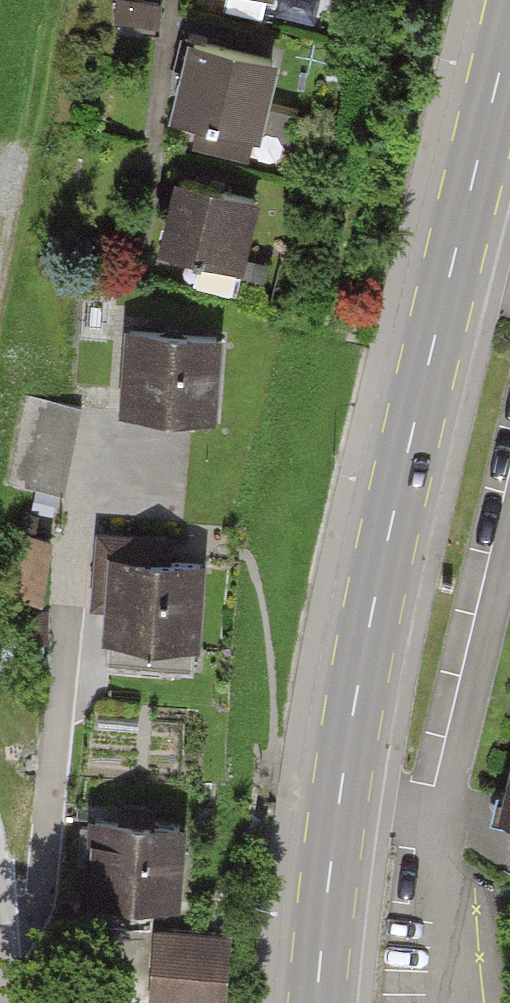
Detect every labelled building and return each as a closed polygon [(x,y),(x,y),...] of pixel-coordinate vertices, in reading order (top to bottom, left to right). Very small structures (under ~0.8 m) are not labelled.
[(225,8),(262,17),(266,0),(227,0),(225,8)] [(225,50),(197,42),(180,110),(203,116),(196,143),(246,155),(270,60),(254,56),(259,37),(230,30),(225,50)] [(254,197),(181,180),(164,250),(200,259),(194,284),(231,292),(254,197)] [(217,338),(130,331),(124,408),(212,414),(217,338)] [(81,407),(25,396),(8,483),(63,494),(81,407)] [(201,563),(113,556),(112,564),(98,563),(96,602),(110,603),(105,662),(193,669),(201,563)] [(193,826),(88,819),(83,896),(188,902),(193,826)] [(160,930),(154,1002),(221,1002),(227,936),(160,930)]
